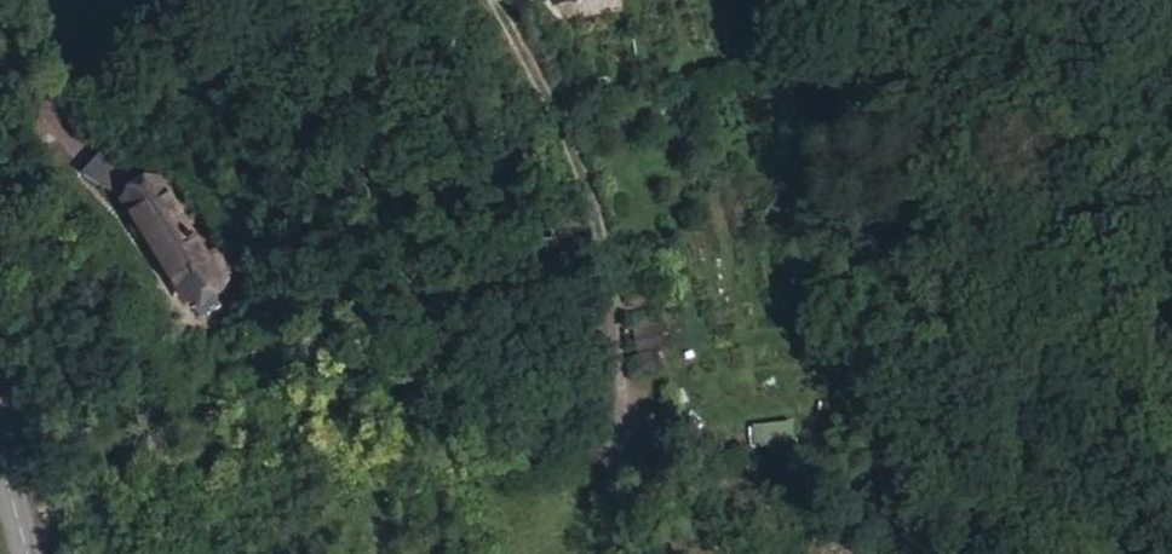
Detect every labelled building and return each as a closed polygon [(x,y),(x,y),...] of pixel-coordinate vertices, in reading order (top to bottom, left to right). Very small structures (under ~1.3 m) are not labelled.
[(598,0),(549,0),(550,9),(598,1),(598,0)] [(81,171),(115,197),(165,286),(189,305),(225,285),(235,272),(220,245),(206,253),(169,187),(149,198),(122,178),(134,163),(105,140),(81,171)] [(629,327),(637,358),(671,350),(662,318),(629,327)]
